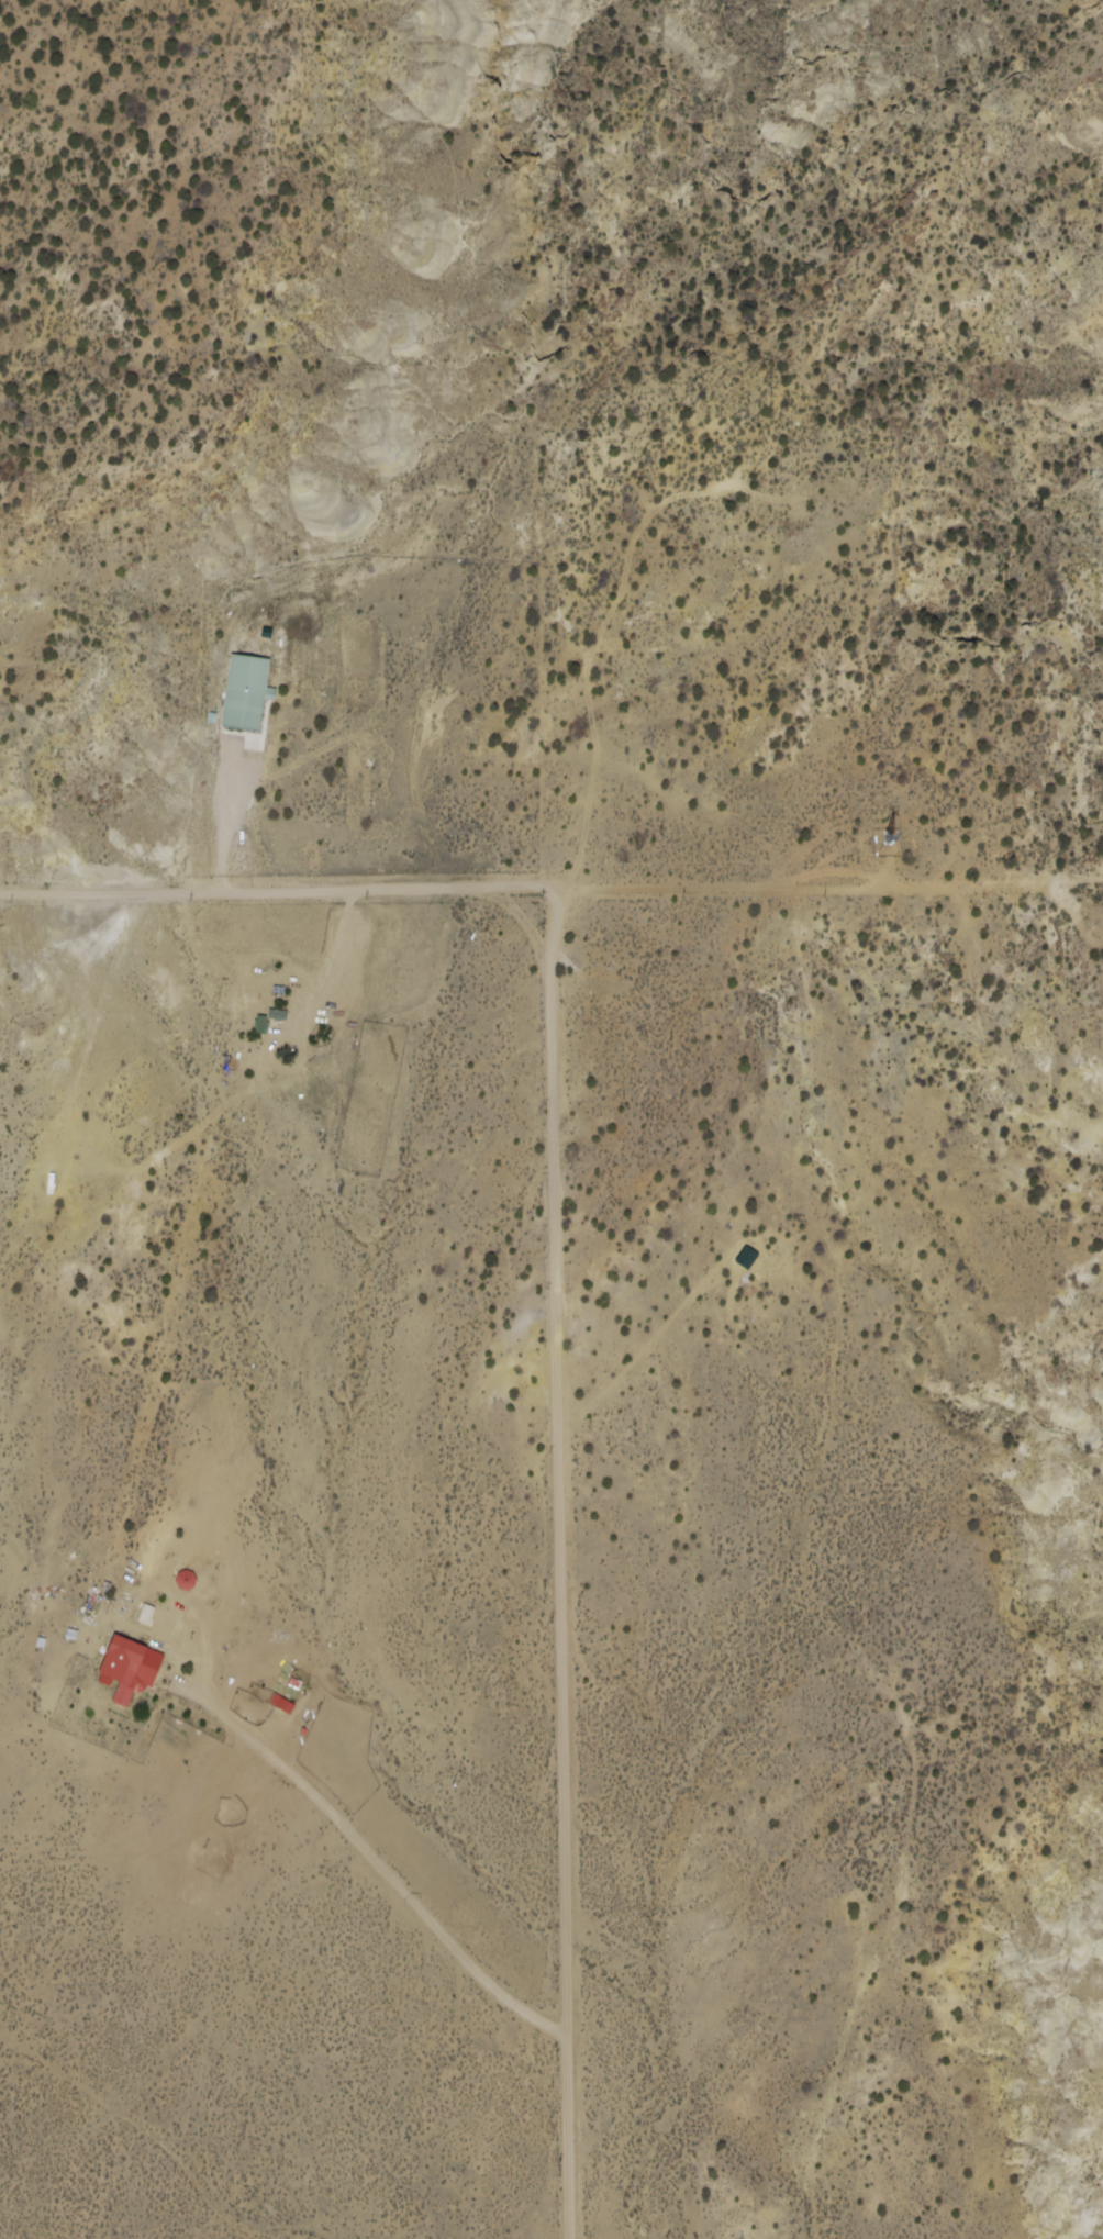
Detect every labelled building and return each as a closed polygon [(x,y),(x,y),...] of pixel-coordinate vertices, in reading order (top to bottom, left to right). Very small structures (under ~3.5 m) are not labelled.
[(224,728),(263,732),(271,659),(232,655),(224,728)] [(100,1611),(104,1598),(93,1594),(89,1607),(100,1611)] [(154,1666),(129,1657),(113,1701),(130,1708),(139,1681),(148,1684),(154,1666)]
